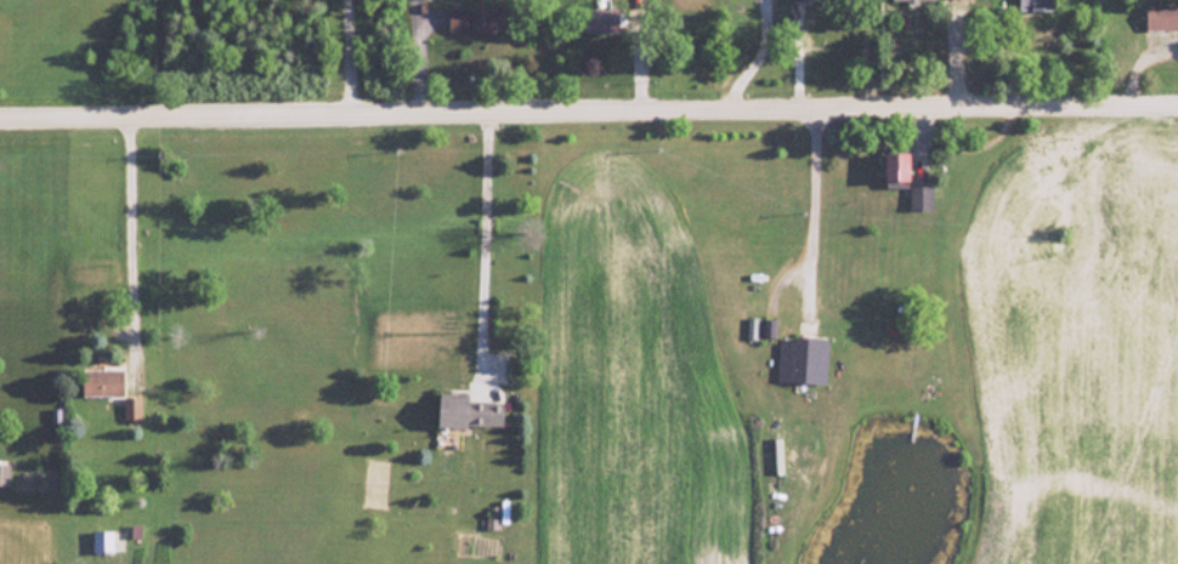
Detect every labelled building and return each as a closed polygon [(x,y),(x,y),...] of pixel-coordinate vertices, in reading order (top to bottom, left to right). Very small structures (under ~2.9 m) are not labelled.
[(1048,11),(1049,0),(1017,0),(1017,10),(1048,11)] [(1143,4),(1144,30),(1177,30),(1177,4),(1143,4)] [(447,32),(508,33),(508,8),(447,7),(447,32)] [(619,9),(584,8),(583,33),(617,34),(617,21),(619,21),(619,9)] [(905,153),(882,153),(883,187),(906,187),(905,153)] [(931,210),(930,186),(907,186),(908,211),(931,210)] [(825,338),(789,337),(789,342),(776,342),(775,382),(824,384),(825,338)] [(122,395),(121,369),(81,370),(81,396),(122,395)] [(436,425),(501,427),(502,403),(466,401),(466,394),(437,393),(436,425)] [(139,418),(138,398),(121,398),(122,419),(139,418)] [(7,486),(8,464),(0,464),(0,486),(7,486)] [(91,552),(111,553),(112,531),(91,530),(91,552)]
